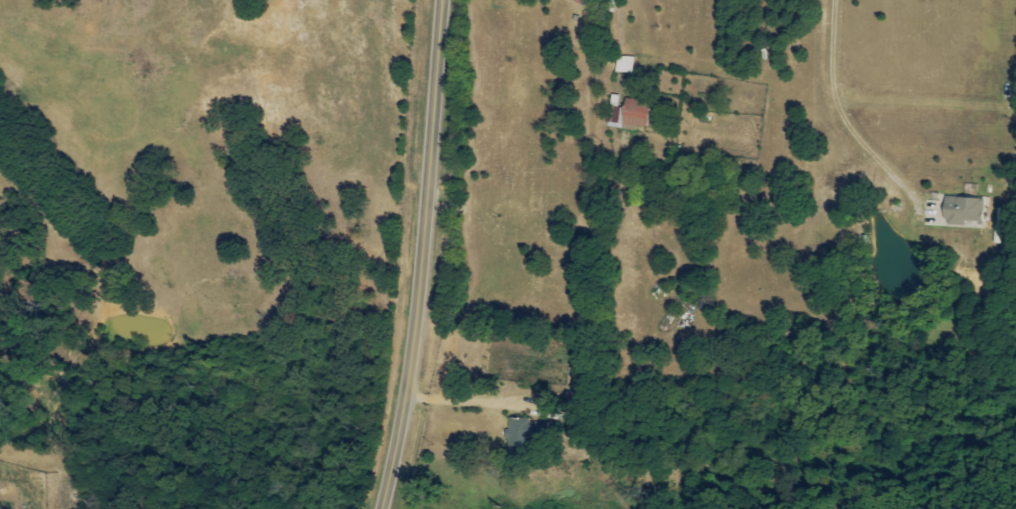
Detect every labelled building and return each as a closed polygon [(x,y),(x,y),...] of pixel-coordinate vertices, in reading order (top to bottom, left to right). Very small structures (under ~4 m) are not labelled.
[(615,73),(632,74),(633,57),(616,56),(615,73)] [(649,102),(625,100),(624,108),(610,107),(608,125),(646,129),(649,102)] [(983,197),(943,197),(942,224),(965,224),(965,221),(983,221),(983,197)] [(506,419),(505,445),(518,445),(518,448),(528,448),(528,438),(540,439),(541,420),(506,419)]
